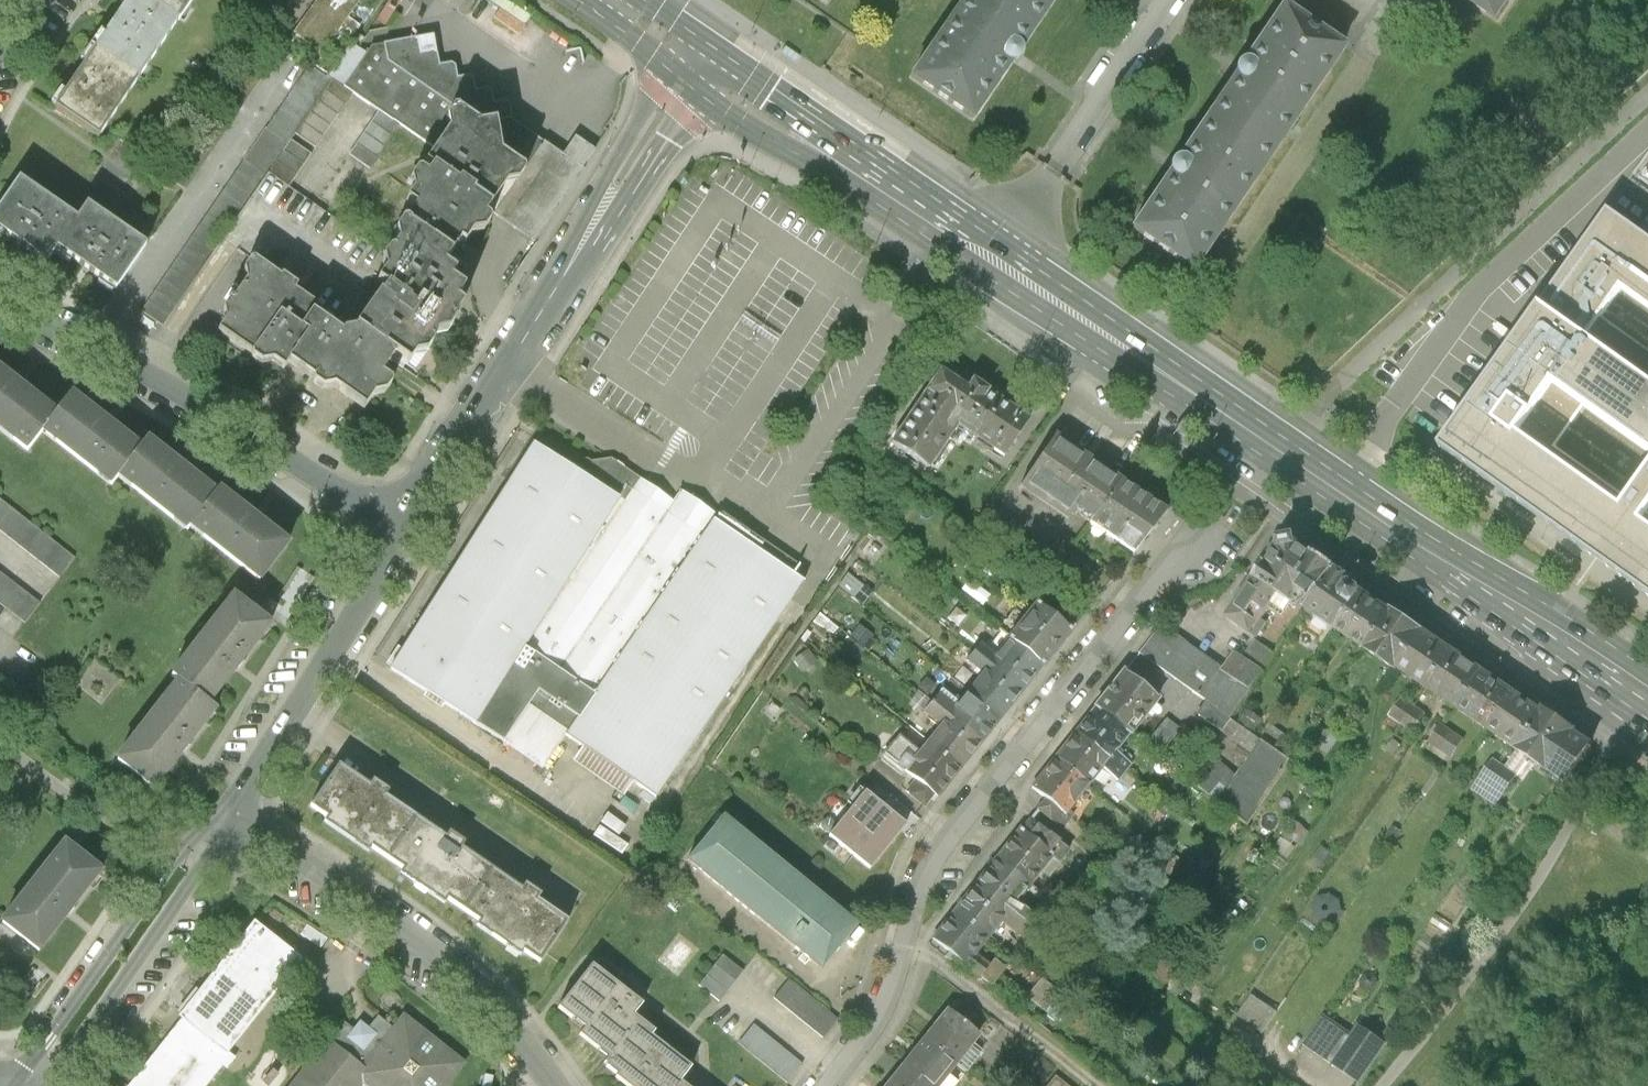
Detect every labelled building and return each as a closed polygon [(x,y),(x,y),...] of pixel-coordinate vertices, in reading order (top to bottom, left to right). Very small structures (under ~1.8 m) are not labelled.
[(96,49),(140,79),(180,20),(151,0),(130,0),(96,49)] [(180,20),(194,0),(151,0),(180,20)] [(915,78),(979,123),(1060,0),(966,0),(915,78)] [(1508,32),(1529,0),(1461,0),(1508,32)] [(1291,5),(1137,234),(1200,276),(1355,47),(1291,5)] [(167,175),(186,188),(283,50),(264,36),(167,175)] [(462,105),(484,121),(500,117),(508,116),(512,115),(514,112),(513,102),(508,100),(497,102),(495,91),(490,87),(478,89),(476,78),(472,75),(460,76),(458,65),(455,62),(442,64),(441,52),(436,49),(425,51),(422,36),(388,43),(371,47),(356,36),(328,76),(334,80),(354,93),(379,111),(401,126),(436,150),(451,129),(449,117),(457,106),(462,105)] [(96,49),(56,108),(99,138),(140,79),(96,49)] [(291,142),(296,135),(334,80),(328,76),(312,64),(141,311),(164,327),(269,174),(291,142)] [(354,93),(334,80),(296,135),(316,148),(354,93)] [(430,159),(438,164),(439,162),(464,179),(466,176),(481,186),(478,190),(496,202),(512,180),(523,178),(531,167),(505,149),(500,117),(484,121),(462,105),(457,106),(449,117),(451,129),(436,150),(430,159)] [(370,170),(401,126),(379,111),(349,155),(370,170)] [(584,168),(508,116),(500,117),(505,149),(531,167),(523,178),(512,180),(496,202),(490,211),(496,215),(534,243),(584,168)] [(312,155),(291,142),(269,174),(289,188),(312,155)] [(1639,171),(1647,177),(1647,159),(1639,171)] [(490,211),(496,202),(478,190),(481,186),(466,176),(464,179),(439,162),(438,164),(432,172),(426,168),(422,168),(416,177),(419,188),(412,198),(420,203),(411,216),(458,248),(465,238),(470,241),(479,229),(490,228),(496,218),(496,215),(490,211)] [(58,250),(77,222),(19,181),(0,209),(0,233),(47,265),(58,250)] [(88,207),(77,222),(58,250),(115,290),(145,246),(88,207)] [(1644,237),(1609,213),(1540,310),(1446,443),(1647,584),(1647,472),(1627,502),(1557,451),(1580,419),(1647,467),(1647,352),(1603,320),(1619,297),(1647,318),(1647,240),(1644,237)] [(460,250),(458,248),(411,216),(404,226),(406,238),(400,246),(397,246),(390,256),(393,267),(386,278),(395,284),(388,293),(385,291),(362,324),(401,351),(416,361),(421,353),(433,352),(439,342),(438,337),(443,330),(453,329),(471,303),(463,298),(471,285),(459,277),(464,269),(452,261),(460,250)] [(286,369),(292,360),(312,332),(305,327),(316,311),(319,308),(295,291),(299,286),(283,275),(281,277),(253,258),(246,268),(247,279),(226,309),(227,321),(220,331),(253,354),(255,357),(263,363),(275,361),(286,369)] [(385,373),(401,351),(362,324),(360,327),(348,330),(346,332),(316,311),(305,327),(312,332),(292,360),(317,378),(318,383),(327,388),(338,386),(369,407),(378,394),(390,392),(396,384),(395,380),(385,373)] [(59,414),(0,367),(0,429),(28,452),(45,431),(59,414)] [(958,426),(965,431),(990,392),(972,380),(967,388),(942,371),(922,399),(958,426)] [(1030,419),(990,392),(965,431),(1004,457),(1030,419)] [(121,477),(144,449),(75,394),(59,414),(45,431),(114,486),(121,477)] [(929,468),(958,426),(922,399),(892,442),(929,468)] [(193,527),(220,494),(151,439),(144,449),(121,477),(189,532),(193,527)] [(1071,509),(1091,523),(1119,482),(1056,439),(1023,488),(1066,517),(1071,509)] [(386,673),(474,730),(632,489),(618,480),(605,471),(594,488),(566,469),(534,449),(513,480),(386,673)] [(712,526),(718,515),(681,491),(673,503),(609,461),(591,463),(588,461),(571,462),(566,469),(594,488),(605,471),(618,480),(632,489),(688,525),(705,536),(712,526)] [(1165,514),(1119,482),(1091,523),(1134,552),(1165,514)] [(570,741),(705,536),(688,525),(632,489),(474,730),(546,778),(570,741)] [(220,494),(193,527),(264,584),(294,547),(223,490),(220,494)] [(60,578),(75,559),(0,500),(0,531),(60,578)] [(712,526),(570,741),(657,797),(798,582),(712,526)] [(1335,568),(1296,542),(1294,533),(1277,537),(1278,546),(1257,577),(1280,592),(1307,609),(1335,568)] [(991,550),(980,561),(998,579),(1009,567),(991,550)] [(1307,609),(1336,629),(1362,590),(1348,581),(1350,578),(1335,568),(1307,609)] [(25,623),(40,604),(0,573),(0,604),(25,623)] [(1261,621),(1280,592),(1257,577),(1229,619),(1256,637),(1265,624),(1261,621)] [(1336,629),(1366,649),(1392,610),(1362,590),(1336,629)] [(181,681),(212,706),(275,625),(237,595),(174,676),(181,681)] [(1036,604),(1008,639),(1042,665),(1069,631),(1036,604)] [(1423,631),(1392,610),(1366,649),(1397,670),(1423,631)] [(866,650),(877,637),(860,624),(850,637),(866,650)] [(1140,654),(1203,698),(1223,670),(1161,625),(1140,654)] [(1397,670),(1427,690),(1453,651),(1423,631),(1397,670)] [(1008,639),(988,665),(1021,691),(1042,665),(1008,639)] [(1256,642),(1244,658),(1265,673),(1276,656),(1256,642)] [(816,662),(807,650),(794,659),(803,671),(816,662)] [(1484,672),(1453,651),(1427,690),(1458,711),(1484,672)] [(1252,690),(1265,673),(1244,658),(1236,652),(1223,670),(1252,690)] [(1002,716),(1021,691),(988,665),(974,653),(968,660),(984,672),(969,690),(1002,716)] [(1252,690),(1223,670),(1203,698),(1207,701),(1232,719),(1252,690)] [(1458,711),(1488,732),(1515,693),(1484,672),(1458,711)] [(1122,673),(1095,708),(1128,734),(1156,699),(1122,673)] [(181,681),(119,761),(157,791),(220,712),(212,706),(181,681)] [(936,695),(930,702),(981,742),(1002,716),(969,690),(954,710),(936,695)] [(1488,732),(1518,751),(1542,712),(1515,693),(1488,732)] [(1426,715),(1402,699),(1385,725),(1394,731),(1400,723),(1414,733),(1426,715)] [(1207,701),(1198,714),(1253,754),(1237,776),(1212,758),(1193,785),(1247,823),(1291,761),(1232,719),(1207,701)] [(941,724),(928,741),(961,767),(981,742),(930,702),(924,711),(941,724)] [(1095,708),(1075,733),(1109,759),(1114,752),(1128,734),(1095,708)] [(1593,745),(1542,712),(1518,751),(1528,758),(1567,784),(1593,745)] [(1166,719),(1150,740),(1164,750),(1180,729),(1166,719)] [(1441,726),(1430,742),(1452,757),(1463,740),(1441,726)] [(1327,756),(1338,741),(1325,731),(1314,747),(1327,756)] [(1075,733),(1055,758),(1089,785),(1103,767),(1109,759),(1075,733)] [(913,760),(919,752),(898,735),(880,759),(904,778),(908,772),(916,763),(913,760)] [(908,772),(916,779),(935,793),(938,796),(961,767),(928,741),(919,752),(913,760),(916,763),(908,772)] [(1505,769),(1494,761),(1482,779),(1504,794),(1528,758),(1518,751),(1505,769)] [(1130,765),(1114,752),(1109,759),(1103,767),(1119,780),(1130,765)] [(1032,787),(1046,798),(1066,814),(1089,785),(1055,758),(1032,787)] [(336,764),(309,804),(327,817),(324,821),(368,851),(371,846),(386,856),(413,817),(383,796),(387,790),(371,780),(367,786),(336,764)] [(1328,771),(1324,778),(1331,783),(1336,776),(1328,771)] [(924,807),(935,793),(916,779),(906,792),(924,807)] [(829,836),(871,869),(906,825),(864,792),(829,836)] [(1046,798),(1038,809),(1057,824),(1066,814),(1046,798)] [(1049,835),(1057,824),(1038,809),(1029,820),(1049,835)] [(445,839),(413,817),(386,856),(404,868),(400,873),(444,902),(447,898),(463,909),(490,870),(460,849),(465,842),(450,832),(445,839)] [(721,818),(686,861),(818,968),(852,926),(721,818)] [(1029,820),(1020,832),(1048,853),(1057,842),(1049,835),(1029,820)] [(1294,820),(1283,834),(1299,846),(1309,832),(1294,820)] [(1378,823),(1371,834),(1379,840),(1386,829),(1378,823)] [(1393,826),(1383,840),(1390,845),(1401,831),(1393,826)] [(1051,856),(1048,853),(1020,832),(997,861),(1028,885),(1051,856)] [(1280,838),(1273,847),(1288,858),(1294,849),(1280,838)] [(69,843),(5,922),(42,951),(105,872),(69,843)] [(1332,855),(1321,848),(1309,865),(1319,873),(1332,855)] [(1014,903),(1028,885),(997,861),(977,887),(1027,926),(1033,918),(1014,903)] [(521,890),(490,870),(463,909),(480,920),(477,925),(521,954),(524,950),(540,961),(568,921),(537,900),(541,894),(525,884),(521,890)] [(1414,878),(1404,871),(1396,882),(1407,889),(1414,878)] [(1030,929),(1027,926),(977,887),(956,913),(987,938),(1000,921),(1022,938),(1030,929)] [(1443,906),(1438,912),(1453,922),(1457,916),(1443,906)] [(974,954),(987,938),(956,913),(933,943),(990,988),(1005,970),(993,961),(989,966),(974,954)] [(1451,926),(1436,916),(1432,922),(1446,932),(1451,926)] [(181,1016),(185,1018),(227,1052),(302,958),(256,922),(181,1016)] [(1447,939),(1420,979),(1428,985),(1458,941),(1452,937),(1450,941),(1447,939)] [(722,955),(698,986),(718,1002),(742,972),(722,955)] [(587,1051),(617,1075),(648,1037),(651,1033),(630,1016),(640,1004),(592,967),(557,1012),(580,1030),(576,1035),(591,1046),(587,1051)] [(1410,977),(1407,969),(1396,973),(1399,981),(1410,977)] [(1374,975),(1365,975),(1360,982),(1364,989),(1373,990),(1378,983),(1374,975)] [(837,1020),(788,980),(773,999),(821,1038),(837,1020)] [(1252,995),(1239,1014),(1264,1032),(1277,1013),(1252,995)] [(948,1009),(925,1038),(957,1063),(980,1035),(948,1009)] [(294,1085),(364,1085),(367,1082),(372,1085),(450,1085),(467,1064),(407,1017),(396,1030),(380,1018),(371,1029),(363,1023),(356,1031),(345,1022),(294,1085)] [(227,1052),(185,1018),(131,1085),(204,1085),(221,1064),(226,1067),(234,1057),(227,1052)] [(1305,1046),(1333,1065),(1351,1039),(1323,1020),(1305,1046)] [(802,1065),(753,1025),(738,1044),(787,1083),(802,1065)] [(1359,1028),(1351,1039),(1333,1065),(1358,1083),(1385,1046),(1359,1028)] [(648,1037),(617,1075),(613,1080),(622,1085),(683,1085),(678,1082),(689,1069),(648,1037)] [(902,1066),(926,1085),(938,1085),(957,1063),(925,1038),(902,1066)] [(886,1085),(926,1085),(902,1066),(886,1085)] [(1056,1076),(1047,1085),(1067,1085),(1056,1076)]
